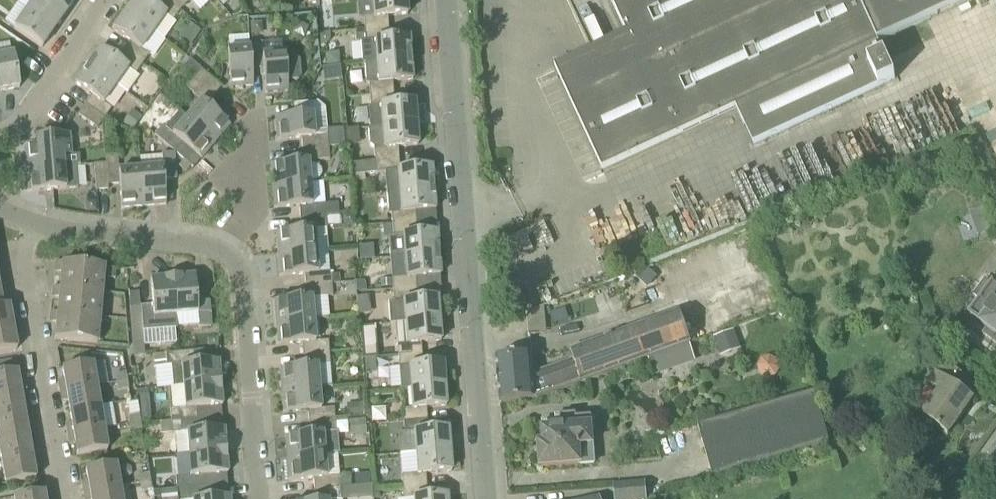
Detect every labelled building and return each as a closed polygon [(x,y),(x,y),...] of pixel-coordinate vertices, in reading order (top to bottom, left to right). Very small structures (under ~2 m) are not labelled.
[(49,0),(34,0),(26,11),(54,31),(67,13),(49,0)] [(67,13),(75,0),(49,0),(67,13)] [(125,13),(153,33),(165,16),(173,21),(180,11),(167,0),(159,0),(154,7),(143,0),(134,0),(125,13)] [(188,2),(191,0),(167,0),(180,11),(189,2),(188,2)] [(407,15),(406,0),(372,0),(373,17),(363,18),(364,30),(388,28),(387,17),(407,15)] [(627,35),(555,67),(603,171),(736,109),(754,146),(895,80),(879,42),(865,12),(860,0),(611,0),(627,35)] [(865,12),(879,42),(971,0),(860,0),(865,12)] [(26,11),(14,29),(41,48),(54,31),(26,11)] [(141,50),(153,33),(125,13),(113,31),(129,42),(122,52),(142,65),(149,55),(141,50)] [(263,23),(250,23),(250,36),(263,35),(263,23)] [(411,59),(409,38),(389,40),(388,28),(364,30),(364,31),(356,32),(357,43),(361,43),(363,63),(366,63),(411,59)] [(319,46),(326,46),(330,40),(330,34),(318,34),(319,46)] [(288,92),(287,81),(298,81),(300,78),(299,61),(296,58),(285,59),(285,54),(262,56),(261,43),(249,44),(250,51),(252,70),(263,69),(265,94),(288,92)] [(138,77),(135,75),(142,65),(122,52),(116,61),(99,49),(87,67),(115,87),(127,94),(138,77)] [(250,51),(227,53),(228,64),(230,88),(253,86),(251,70),(252,70),(250,51)] [(13,55),(0,57),(0,92),(19,88),(13,55)] [(393,82),(412,80),(411,59),(366,63),(367,84),(368,84),(369,96),(394,94),(393,82)] [(221,87),(201,70),(190,60),(183,70),(194,79),(214,96),(221,87)] [(92,96),(85,106),(104,119),(111,109),(103,104),(115,87),(87,67),(75,84),(92,96)] [(149,96),(162,79),(148,69),(135,86),(149,96)] [(201,101),(187,118),(215,143),(230,126),(206,106),(214,96),(194,79),(186,89),(201,101)] [(416,125),(414,103),(394,105),(394,94),(369,96),(370,108),(380,107),(382,127),(382,128),(416,125)] [(328,148),(348,146),(346,128),(327,130),(325,108),(317,102),(293,104),(294,116),(275,118),(277,141),(301,139),(302,150),(328,148)] [(104,119),(85,106),(78,115),(97,129),(104,119)] [(141,117),(132,111),(122,124),(132,131),(141,117)] [(179,113),(165,129),(162,126),(154,136),(175,153),(182,144),(201,160),(215,143),(187,118),(179,113)] [(154,124),(144,116),(139,122),(149,130),(154,124)] [(398,147),(418,146),(416,125),(382,128),(382,127),(369,129),(370,145),(375,149),(374,149),(375,161),(399,159),(398,147)] [(64,167),(63,157),(72,156),(70,135),(35,138),(36,147),(24,148),(26,170),(64,167)] [(317,167),(313,165),(309,166),(308,162),(329,160),(328,148),(302,150),(303,162),(271,165),(273,187),(310,184),(310,183),(317,180),(320,177),(321,173),(320,171),(319,169),(317,167)] [(140,170),(144,207),(166,205),(164,181),(176,180),(174,157),(170,154),(162,155),(162,168),(140,170)] [(121,209),(144,207),(140,170),(119,171),(118,158),(105,159),(106,164),(108,186),(119,185),(121,209)] [(375,161),(351,164),(351,175),(386,172),(387,193),(433,189),(431,168),(400,170),(399,159),(375,161)] [(94,165),(96,191),(108,190),(108,186),(106,164),(94,165)] [(28,193),(66,189),(78,189),(76,166),(64,167),(26,170),(28,193)] [(338,216),(337,204),(324,205),(322,183),(310,183),(310,184),(273,187),(274,209),(299,207),(300,219),(326,217),(338,216)] [(415,212),(435,210),(433,189),(387,193),(389,214),(391,213),(392,225),(416,223),(415,212)] [(96,212),(95,201),(90,202),(85,202),(85,207),(86,213),(96,212)] [(972,213),(975,221),(986,217),(983,209),(972,213)] [(353,221),(353,215),(343,216),(344,226),(350,226),(353,221)] [(301,230),(276,232),(278,255),(316,252),(329,251),(326,217),(300,219),(301,230)] [(812,228),(807,217),(795,222),(800,233),(812,228)] [(439,255),(437,233),(417,235),(416,223),(392,225),(393,237),(388,238),(390,258),(403,257),(439,255)] [(393,237),(392,225),(383,226),(384,238),(388,238),(393,237)] [(278,255),(280,277),(304,275),(305,287),(331,284),(330,272),(317,273),(316,252),(278,255)] [(416,278),(440,276),(439,255),(403,257),(404,277),(392,279),(393,291),(417,289),(416,278)] [(104,267),(55,262),(55,268),(62,269),(60,288),(102,293),(104,267)] [(115,280),(116,270),(108,269),(107,279),(115,280)] [(198,329),(211,328),(209,302),(197,303),(195,276),(172,278),(176,327),(198,325),(198,329)] [(172,278),(150,280),(153,316),(141,317),(143,346),(177,343),(176,327),(172,278)] [(390,287),(390,279),(380,280),(380,288),(390,287)] [(993,287),(986,281),(974,297),(981,303),(974,313),(984,321),(981,325),(988,330),(983,336),(993,343),(995,338),(995,289),(993,287)] [(306,298),(274,301),(276,323),(313,320),(311,298),(332,296),(331,284),(305,287),(306,298)] [(102,293),(60,288),(53,288),(52,293),(59,294),(57,313),(99,318),(102,293)] [(439,320),(437,299),(417,301),(417,289),(393,291),(394,303),(389,303),(390,324),(405,323),(439,320)] [(140,308),(140,307),(139,293),(128,293),(130,308),(140,308)] [(9,306),(8,302),(1,303),(0,296),(0,308),(9,306)] [(17,317),(11,318),(9,306),(0,308),(0,330),(19,327),(17,317)] [(144,356),(143,346),(141,317),(140,308),(130,308),(132,357),(144,356)] [(57,319),(56,326),(55,340),(97,344),(99,318),(57,313),(50,313),(50,318),(57,319)] [(533,356),(496,360),(500,404),(536,401),(648,359),(680,348),(691,344),(680,314),(571,354),(576,367),(535,382),(533,356)] [(357,329),(355,316),(345,318),(347,330),(357,329)] [(276,323),(278,345),(302,343),(303,355),(329,353),(328,341),(315,342),(313,320),(276,323)] [(421,343),(441,341),(439,320),(405,323),(406,344),(397,344),(398,356),(422,355),(421,343)] [(17,350),(14,338),(20,337),(19,327),(0,330),(0,353),(17,350)] [(735,331),(714,338),(721,358),(742,350),(735,331)] [(219,348),(218,337),(211,338),(208,342),(209,348),(219,348)] [(377,355),(376,343),(363,344),(364,357),(377,355)] [(680,348),(648,359),(649,361),(655,378),(687,366),(681,349),(680,348)] [(166,366),(170,366),(171,388),(183,387),(220,384),(219,362),(194,364),(193,351),(165,354),(165,361),(166,366)] [(304,367),(280,369),(281,391),(319,388),(317,366),(330,365),(329,353),(303,355),(304,367)] [(444,386),(443,364),(423,366),(422,355),(398,356),(399,368),(400,368),(402,390),(410,389),(410,388),(444,386)] [(374,359),(364,360),(365,374),(376,373),(374,359)] [(954,386),(962,374),(943,360),(926,383),(940,393),(922,418),(948,436),(974,400),(954,386)] [(0,363),(0,397),(21,394),(19,383),(25,382),(23,371),(13,372),(11,361),(0,363)] [(93,364),(62,369),(64,381),(58,382),(60,392),(96,386),(93,364)] [(115,383),(127,381),(125,373),(114,374),(115,383)] [(128,389),(127,381),(115,383),(117,391),(128,389)] [(196,408),(222,406),(220,384),(183,387),(185,408),(170,410),(170,412),(171,422),(196,420),(197,420),(196,408)] [(100,407),(96,386),(60,392),(62,403),(68,402),(69,412),(100,407)] [(426,408),(446,407),(444,386),(410,388),(410,389),(412,409),(402,410),(403,422),(427,420),(426,408)] [(281,391),(283,413),(308,411),(309,423),(335,421),(334,409),(321,410),(319,388),(281,391)] [(698,426),(714,480),(830,446),(815,392),(698,426)] [(28,404),(22,405),(21,394),(0,397),(0,419),(30,414),(28,404)] [(364,416),(363,403),(346,405),(347,417),(364,416)] [(104,427),(115,426),(112,404),(101,406),(104,427)] [(104,429),(100,407),(69,412),(71,423),(65,424),(67,435),(104,429)] [(151,421),(149,408),(140,409),(141,422),(142,422),(142,424),(150,423),(150,421),(151,421)] [(32,423),(30,414),(0,419),(0,441),(28,436),(26,425),(32,424),(32,423)] [(139,414),(128,416),(129,424),(141,423),(139,414)] [(555,419),(555,423),(546,424),(548,445),(540,445),(542,469),(581,466),(579,447),(593,446),(590,417),(578,418),(578,417),(555,419)] [(366,435),(365,419),(349,420),(350,437),(366,435)] [(226,452),(224,429),(197,432),(196,420),(171,422),(173,434),(184,432),(186,454),(226,452)] [(450,451),(448,430),(428,432),(427,420),(403,422),(404,434),(398,434),(400,455),(450,451)] [(338,455),(336,433),(335,421),(309,423),(309,434),(285,436),(287,459),(338,455)] [(129,424),(131,432),(142,431),(141,423),(129,424)] [(67,435),(69,445),(75,444),(77,456),(107,450),(104,429),(67,435)] [(36,446),(30,447),(28,436),(0,441),(0,455),(1,463),(38,456),(36,446)] [(425,474),(451,472),(450,451),(400,455),(402,488),(426,486),(425,474)] [(203,476),(228,474),(226,452),(186,454),(188,476),(175,478),(176,490),(204,487),(203,476)] [(287,459),(289,481),(313,479),(314,490),(340,488),(350,487),(349,475),(339,476),(338,455),(287,459)] [(39,467),(39,463),(38,456),(1,463),(5,485),(36,479),(33,468),(39,467)] [(119,487),(116,465),(85,470),(87,482),(81,483),(83,493),(119,487)] [(137,476),(138,484),(150,482),(148,473),(137,476)] [(150,482),(138,484),(140,492),(151,490),(150,482)] [(646,483),(614,486),(615,498),(647,498),(646,483)] [(447,496),(427,497),(426,486),(402,488),(403,498),(447,498),(447,496)] [(119,487),(83,493),(84,498),(121,498),(119,487)] [(204,487),(176,490),(177,498),(205,498),(204,487)] [(340,488),(314,490),(315,498),(341,498),(340,488)]
